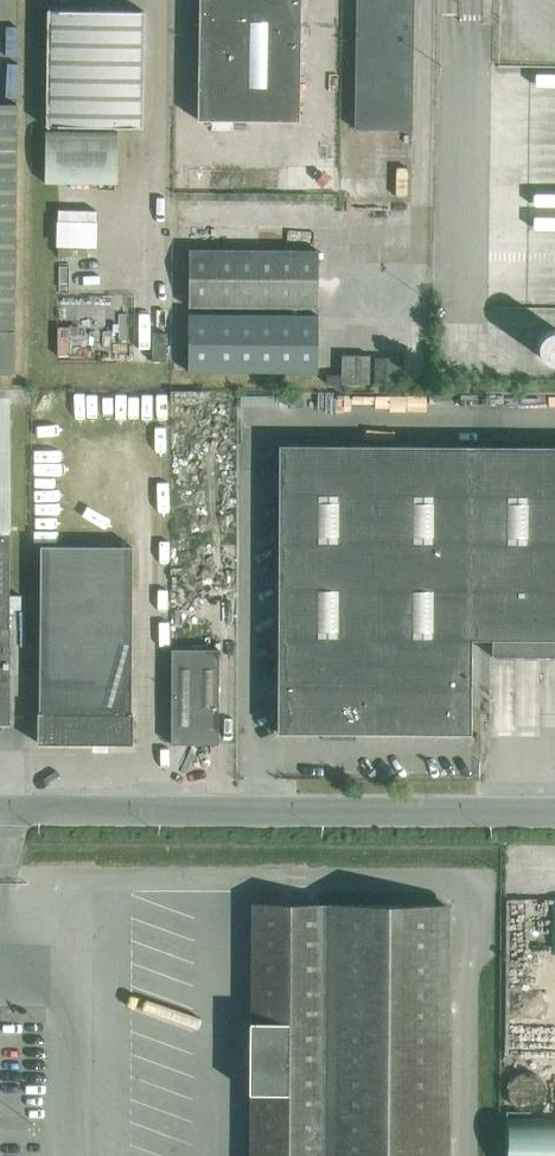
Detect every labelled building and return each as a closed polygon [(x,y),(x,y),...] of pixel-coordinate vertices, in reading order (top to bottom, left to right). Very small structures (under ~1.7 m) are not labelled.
[(300,0),(199,0),(198,119),(299,120),(300,0)] [(411,0),(356,0),(355,132),(412,133),(411,0)] [(143,127),(144,11),(46,9),(45,126),(143,127)] [(15,330),(16,152),(17,104),(0,104),(0,329),(15,330)] [(44,129),(44,181),(115,182),(116,130),(44,129)] [(317,307),(318,250),(188,249),(188,307),(317,307)] [(317,372),(317,314),(188,313),(188,371),(317,372)] [(554,331),(550,331),(546,333),(543,335),(540,338),(538,342),(538,345),(538,349),(539,353),(540,357),(543,360),(546,362),(550,364),(554,364),(554,331)] [(8,531),(8,403),(0,403),(0,723),(9,723),(8,531)] [(280,445),(277,732),(470,733),(470,638),(554,638),(554,446),(280,445)] [(37,712),(37,742),(92,743),(92,752),(108,752),(108,743),(131,743),(131,712),(130,712),(130,546),(40,545),(39,712),(37,712)] [(171,648),(170,743),(217,744),(218,649),(171,648)] [(250,907),(249,1155),(449,1155),(450,908),(250,907)]
